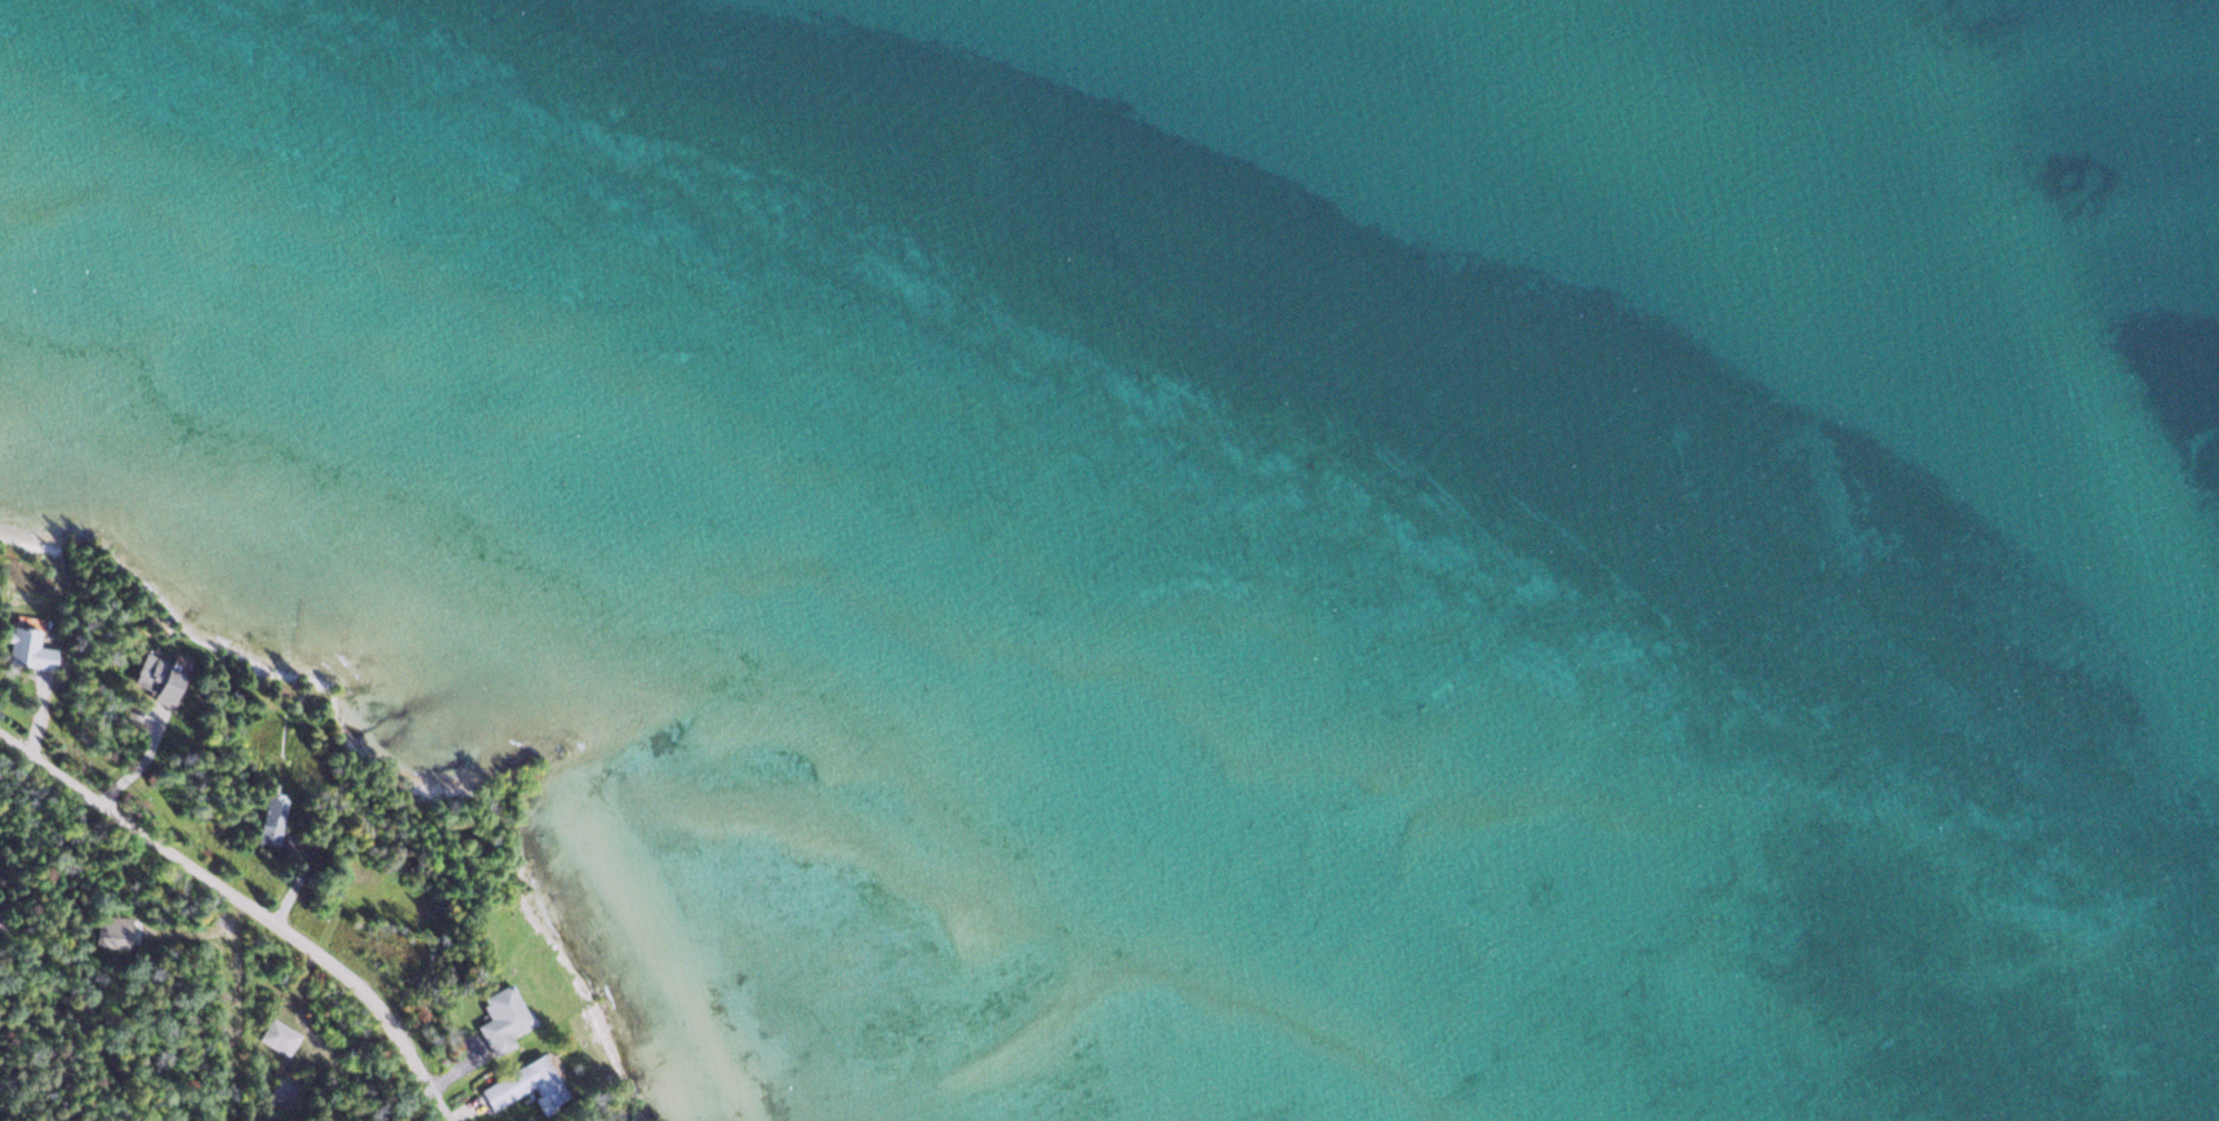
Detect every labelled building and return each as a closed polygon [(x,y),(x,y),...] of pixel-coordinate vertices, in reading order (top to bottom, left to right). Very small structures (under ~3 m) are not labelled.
[(2,663),(47,668),(50,648),(34,646),(36,629),(6,625),(2,663)] [(146,698),(170,706),(183,669),(137,653),(126,683),(148,691),(146,698)] [(284,795),(260,792),(255,828),(279,831),(284,795)] [(88,944),(122,949),(126,917),(92,912),(88,944)] [(475,1025),(485,1045),(529,1024),(509,983),(477,998),(487,1018),(475,1025)] [(284,1057),(299,1034),(269,1015),(254,1038),(284,1057)] [(540,1114),(566,1102),(543,1054),(477,1086),(490,1113),(530,1094),(540,1114)]
